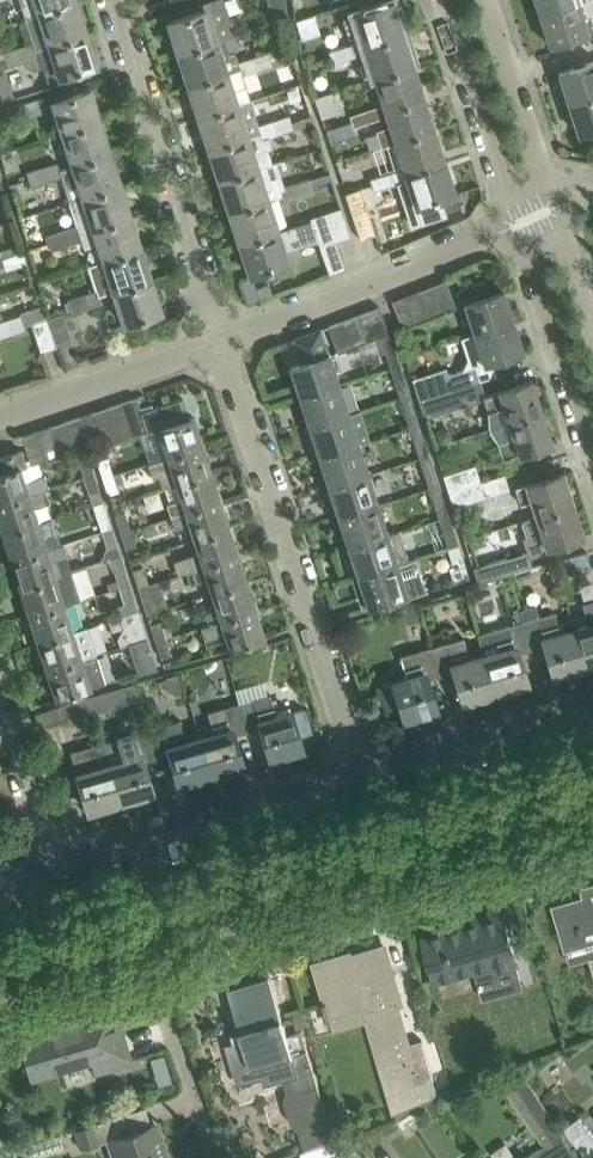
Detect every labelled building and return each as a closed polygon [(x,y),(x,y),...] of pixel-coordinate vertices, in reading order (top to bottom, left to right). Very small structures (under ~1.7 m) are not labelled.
[(25,17),(39,13),(76,1),(76,0),(19,0),(25,17)] [(179,53),(223,39),(234,35),(222,0),(213,0),(202,3),(204,9),(169,21),(179,53)] [(272,20),(286,17),(284,0),(266,0),(272,20)] [(539,14),(585,0),(535,0),(539,14)] [(539,14),(550,45),(592,31),(592,0),(585,0),(539,14)] [(86,33),(76,1),(39,13),(25,17),(33,42),(18,47),(22,61),(38,56),(36,49),(86,33)] [(393,1),(341,18),(347,37),(359,33),(361,40),(345,46),(349,58),(365,52),(363,46),(404,33),(398,16),(397,17),(392,2),(394,2),(393,1)] [(97,65),(86,33),(36,49),(38,56),(22,61),(23,65),(32,70),(55,63),(60,77),(97,65)] [(363,46),(365,52),(368,61),(359,64),(364,82),(374,79),(373,78),(412,65),(407,48),(409,48),(404,33),(363,46)] [(223,39),(179,53),(189,84),(226,72),(239,68),(237,61),(234,51),(228,53),(223,39)] [(349,58),(345,46),(328,51),(332,63),(349,58)] [(7,66),(22,61),(18,47),(3,52),(5,58),(7,66)] [(268,52),(252,56),(257,69),(272,64),(268,52)] [(252,56),(237,61),(239,68),(240,68),(242,74),(257,69),(252,56)] [(568,103),(592,94),(592,61),(558,72),(568,103)] [(382,104),(365,110),(369,121),(386,116),(384,110),(424,97),(419,81),(418,82),(412,65),(373,78),(374,79),(382,104)] [(0,73),(0,104),(18,99),(9,70),(2,72),(0,73)] [(226,72),(189,84),(199,116),(236,104),(226,72)] [(51,101),(62,133),(100,121),(89,89),(51,101)] [(343,110),(337,90),(314,97),(320,117),(343,110)] [(568,103),(578,134),(592,129),(592,94),(568,103)] [(429,113),(424,97),(384,110),(386,116),(389,125),(375,130),(381,147),(394,142),(433,129),(428,113),(429,113)] [(41,113),(36,98),(20,103),(25,118),(41,113)] [(236,104),(199,116),(210,148),(246,136),(260,132),(258,124),(255,117),(242,122),(236,104)] [(369,121),(365,110),(348,115),(352,127),(369,121)] [(293,113),(273,119),(278,134),(293,129),(290,122),(310,116),(310,115),(295,120),(293,113)] [(258,124),(260,132),(262,139),(278,134),(273,119),(258,124)] [(56,161),(40,166),(45,181),(61,176),(59,170),(110,153),(100,121),(62,133),(72,164),(59,169),(56,161)] [(403,167),(386,173),(390,185),(406,180),(404,174),(445,161),(440,145),(438,145),(433,129),(394,142),(403,167)] [(246,136),(210,148),(220,180),(265,166),(264,164),(271,162),(267,149),(252,154),(246,136)] [(110,153),(59,170),(61,176),(69,201),(120,185),(110,153)] [(406,180),(398,182),(412,226),(445,215),(444,211),(439,198),(455,193),(455,192),(454,193),(449,177),(450,177),(445,161),(404,174),(406,180)] [(45,181),(40,166),(25,171),(30,186),(45,181)] [(265,166),(220,180),(230,212),(267,200),(280,196),(281,196),(278,188),(279,188),(276,177),(269,179),(265,166)] [(309,178),(294,183),(299,197),(314,193),(313,191),(311,185),(321,182),(331,179),(329,172),(309,178)] [(390,185),(386,173),(369,179),(373,191),(390,185)] [(294,183),(279,188),(278,188),(281,196),(280,196),(282,202),(299,197),(294,183)] [(76,226),(61,231),(66,244),(81,240),(82,240),(79,233),(130,216),(120,185),(69,201),(76,226)] [(345,193),(353,216),(360,239),(375,234),(359,188),(345,193)] [(267,200),(230,212),(240,243),(277,231),(267,200)] [(340,207),(325,212),(335,242),(350,237),(340,207)] [(288,263),(284,252),(318,240),(320,247),(335,242),(325,212),(309,217),(310,221),(277,231),(240,243),(251,275),(288,263)] [(82,240),(81,240),(84,248),(98,244),(103,260),(141,248),(130,216),(79,233),(82,240)] [(66,244),(61,231),(46,235),(50,249),(66,244)] [(95,290),(82,294),(86,308),(102,303),(100,295),(113,291),(114,292),(151,280),(141,248),(103,260),(87,265),(95,290)] [(151,280),(114,292),(124,324),(161,312),(151,280)] [(445,280),(430,286),(441,313),(456,307),(445,280)] [(456,295),(459,304),(464,303),(474,333),(513,321),(503,290),(489,294),(485,280),(460,288),(456,295)] [(430,286),(418,290),(429,318),(441,313),(430,286)] [(418,290),(405,295),(415,323),(429,318),(418,290)] [(86,308),(82,294),(66,298),(71,313),(86,308)] [(405,295),(391,301),(402,328),(415,323),(405,295)] [(378,306),(365,311),(376,338),(379,337),(389,333),(378,306)] [(365,311),(352,316),(363,343),(376,338),(365,311)] [(63,313),(47,318),(56,347),(72,342),(63,313)] [(19,314),(4,319),(9,334),(24,329),(19,314)] [(352,316),(340,320),(350,347),(363,343),(352,316)] [(32,323),(41,352),(56,347),(47,318),(32,323)] [(0,320),(0,337),(9,334),(4,319),(0,320)] [(340,320),(327,325),(337,352),(350,347),(340,320)] [(411,378),(418,401),(474,382),(470,368),(485,363),(523,351),(513,321),(474,333),(461,337),(468,358),(464,369),(448,374),(445,367),(411,378)] [(339,384),(329,353),(328,353),(320,330),(294,341),(301,362),(290,365),(300,396),(339,384)] [(389,333),(379,337),(389,368),(400,364),(389,333)] [(400,364),(389,368),(399,397),(409,394),(400,364)] [(483,395),(487,406),(488,428),(542,410),(532,379),(509,387),(483,395)] [(474,382),(418,401),(423,415),(479,398),(474,382)] [(339,384),(300,396),(309,426),(349,414),(339,384)] [(409,394),(399,397),(408,428),(419,424),(409,394)] [(136,396),(119,402),(131,437),(148,432),(141,411),(136,396)] [(147,462),(147,463),(203,445),(194,417),(189,418),(183,397),(141,411),(148,432),(158,429),(165,451),(166,455),(147,462)] [(119,402),(106,407),(118,441),(131,437),(119,402)] [(106,407),(91,412),(103,445),(118,441),(106,407)] [(360,410),(349,414),(309,426),(319,456),(358,444),(370,440),(360,410)] [(521,453),(553,443),(542,410),(488,428),(488,429),(496,443),(498,442),(503,457),(520,451),(521,453)] [(91,412),(77,416),(88,449),(103,445),(91,412)] [(77,416),(63,421),(74,452),(88,449),(77,416)] [(63,421),(49,426),(60,456),(74,452),(63,421)] [(419,424),(408,428),(418,457),(429,454),(419,424)] [(49,426),(35,430),(45,460),(60,456),(49,426)] [(438,443),(450,439),(446,427),(434,431),(438,443)] [(35,430),(21,435),(30,464),(45,460),(35,430)] [(358,444),(319,456),(329,486),(368,474),(358,444)] [(203,445),(147,463),(152,477),(157,475),(161,487),(175,483),(175,484),(212,472),(203,445)] [(26,466),(21,450),(0,457),(0,467),(2,473),(0,473),(0,504),(42,491),(48,488),(44,475),(25,482),(21,468),(26,466)] [(429,454),(418,457),(428,488),(438,484),(429,454)] [(77,459),(83,477),(93,474),(87,456),(77,459)] [(106,457),(96,460),(102,478),(112,474),(106,457)] [(444,474),(449,491),(482,481),(476,464),(444,474)] [(165,502),(169,516),(220,499),(212,472),(175,484),(180,498),(165,502)] [(540,479),(516,487),(520,502),(529,499),(534,516),(572,503),(562,472),(540,479)] [(93,474),(83,477),(88,493),(98,489),(93,474)] [(112,474),(102,478),(107,493),(117,490),(112,474)] [(368,474),(329,486),(339,517),(378,504),(368,474)] [(482,481),(449,491),(454,506),(509,489),(503,474),(482,481)] [(438,484),(428,488),(438,517),(448,514),(438,484)] [(0,504),(0,528),(2,534),(38,522),(33,506),(45,502),(42,491),(0,504)] [(220,499),(169,516),(173,528),(188,524),(193,538),(229,527),(220,499)] [(572,503),(534,516),(521,520),(526,536),(522,537),(529,558),(552,551),(550,546),(583,535),(572,503)] [(378,504),(339,517),(348,546),(388,533),(387,532),(378,504)] [(95,514),(100,531),(111,528),(105,511),(95,514)] [(124,511),(114,515),(119,531),(129,528),(124,511)] [(448,514),(438,517),(447,547),(458,544),(448,514)] [(38,522),(2,534),(11,561),(61,544),(61,543),(46,547),(38,522)] [(177,574),(184,571),(238,554),(229,527),(193,538),(197,552),(172,560),(177,574)] [(111,528),(100,531),(105,546),(99,561),(105,559),(105,560),(119,556),(111,528)] [(129,528),(119,531),(125,548),(134,545),(129,528)] [(388,533),(348,546),(358,576),(397,563),(407,560),(397,529),(387,532),(388,533)] [(61,544),(11,561),(19,588),(72,571),(63,544),(61,544)] [(458,544),(447,547),(455,570),(465,567),(458,544)] [(585,550),(556,559),(561,575),(590,566),(585,550)] [(238,554),(184,571),(189,584),(205,578),(210,593),(247,581),(238,554)] [(119,556),(105,560),(111,570),(112,569),(118,586),(128,583),(119,556)] [(513,572),(508,556),(473,567),(478,582),(513,572)] [(397,563),(358,576),(367,605),(368,607),(391,600),(407,594),(426,589),(416,557),(407,560),(397,563)] [(142,565),(131,569),(137,586),(147,583),(142,565)] [(72,571),(19,588),(28,615),(64,604),(64,603),(78,599),(95,593),(87,566),(72,571)] [(158,580),(147,583),(137,586),(146,613),(167,607),(158,580)] [(199,626),(199,627),(256,609),(247,581),(210,593),(215,608),(203,612),(207,623),(199,626)] [(128,583),(118,586),(123,602),(115,605),(118,616),(137,609),(128,583)] [(571,617),(585,667),(592,664),(592,600),(583,603),(585,613),(571,617)] [(64,604),(28,615),(37,643),(86,627),(86,625),(73,629),(64,604)] [(535,604),(520,608),(532,649),(545,645),(553,676),(585,667),(571,617),(570,617),(573,629),(561,632),(555,611),(538,616),(535,604)] [(415,606),(402,610),(406,624),(419,620),(415,606)] [(477,633),(483,655),(494,693),(527,683),(519,653),(532,649),(520,608),(518,608),(522,621),(477,633)] [(137,609),(118,616),(122,626),(130,623),(140,620),(137,609)] [(256,609),(199,627),(205,643),(224,637),(228,649),(265,637),(256,609)] [(130,623),(136,641),(146,637),(140,620),(130,623)] [(159,620),(149,623),(155,641),(165,638),(165,637),(171,635),(168,625),(161,627),(159,620)] [(86,627),(37,643),(46,670),(95,654),(86,627)] [(146,637),(136,641),(145,672),(156,668),(146,637)] [(165,638),(155,641),(160,657),(170,654),(165,638)] [(464,638),(432,647),(441,676),(454,672),(463,702),(494,693),(483,655),(470,659),(464,638)] [(402,655),(408,677),(393,681),(393,682),(377,686),(384,710),(400,705),(404,719),(437,710),(428,679),(441,676),(432,647),(402,655)] [(95,654),(46,670),(55,698),(104,682),(95,654)] [(102,691),(85,697),(89,708),(90,712),(107,707),(102,691)] [(270,694),(238,703),(247,732),(260,728),(269,758),(302,749),(298,734),(311,731),(304,708),(291,712),(291,711),(276,715),(270,694)] [(85,697),(57,706),(62,721),(90,712),(89,708),(85,697)] [(214,733),(199,737),(210,775),(243,766),(234,735),(247,732),(238,703),(208,712),(214,733)] [(179,720),(148,729),(156,758),(170,754),(179,784),(210,775),(199,737),(185,741),(179,720)] [(123,760),(108,764),(119,802),(153,792),(144,762),(156,758),(148,729),(117,738),(123,760)] [(102,742),(88,746),(70,752),(88,811),(119,802),(108,764),(102,742)] [(558,928),(565,951),(592,943),(592,883),(580,887),(582,896),(551,905),(558,928)] [(468,927),(424,939),(435,980),(471,969),(473,975),(517,963),(501,910),(475,917),(478,926),(469,929),(468,927)] [(316,963),(315,964),(327,1002),(323,1003),(327,1016),(366,1004),(383,1062),(378,1064),(383,1082),(388,1081),(397,1111),(437,1094),(421,1038),(408,1042),(398,1007),(403,1005),(385,946),(358,954),(360,961),(353,963),(350,953),(332,959),(335,968),(319,972),(316,963)] [(236,1078),(259,1071),(261,1071),(265,1085),(288,1078),(291,1089),(289,1099),(296,1122),(304,1129),(301,1131),(300,1132),(300,1133),(300,1134),(300,1135),(304,1149),(340,1136),(333,1110),(325,1112),(301,1031),(287,1036),(270,977),(228,989),(243,1038),(225,1044),(236,1078)] [(65,1021),(19,1035),(22,1045),(19,1045),(21,1051),(24,1050),(32,1077),(95,1058),(98,1071),(129,1062),(120,1034),(116,1035),(107,1004),(64,1017),(65,1021)] [(165,1052),(151,1056),(154,1069),(169,1064),(165,1052)] [(507,1083),(515,1095),(546,1145),(562,1134),(522,1074),(507,1083)] [(345,1108),(337,1110),(340,1118),(347,1116),(345,1108)] [(592,1155),(592,1135),(580,1117),(564,1128),(586,1157),(588,1157),(592,1155)] [(91,1122),(72,1128),(78,1148),(98,1142),(91,1122)] [(105,1139),(108,1148),(116,1146),(119,1157),(153,1157),(143,1127),(105,1139)] [(334,1140),(301,1151),(303,1157),(340,1157),(334,1140)] [(547,1155),(541,1146),(526,1157),(549,1157),(547,1155)]
